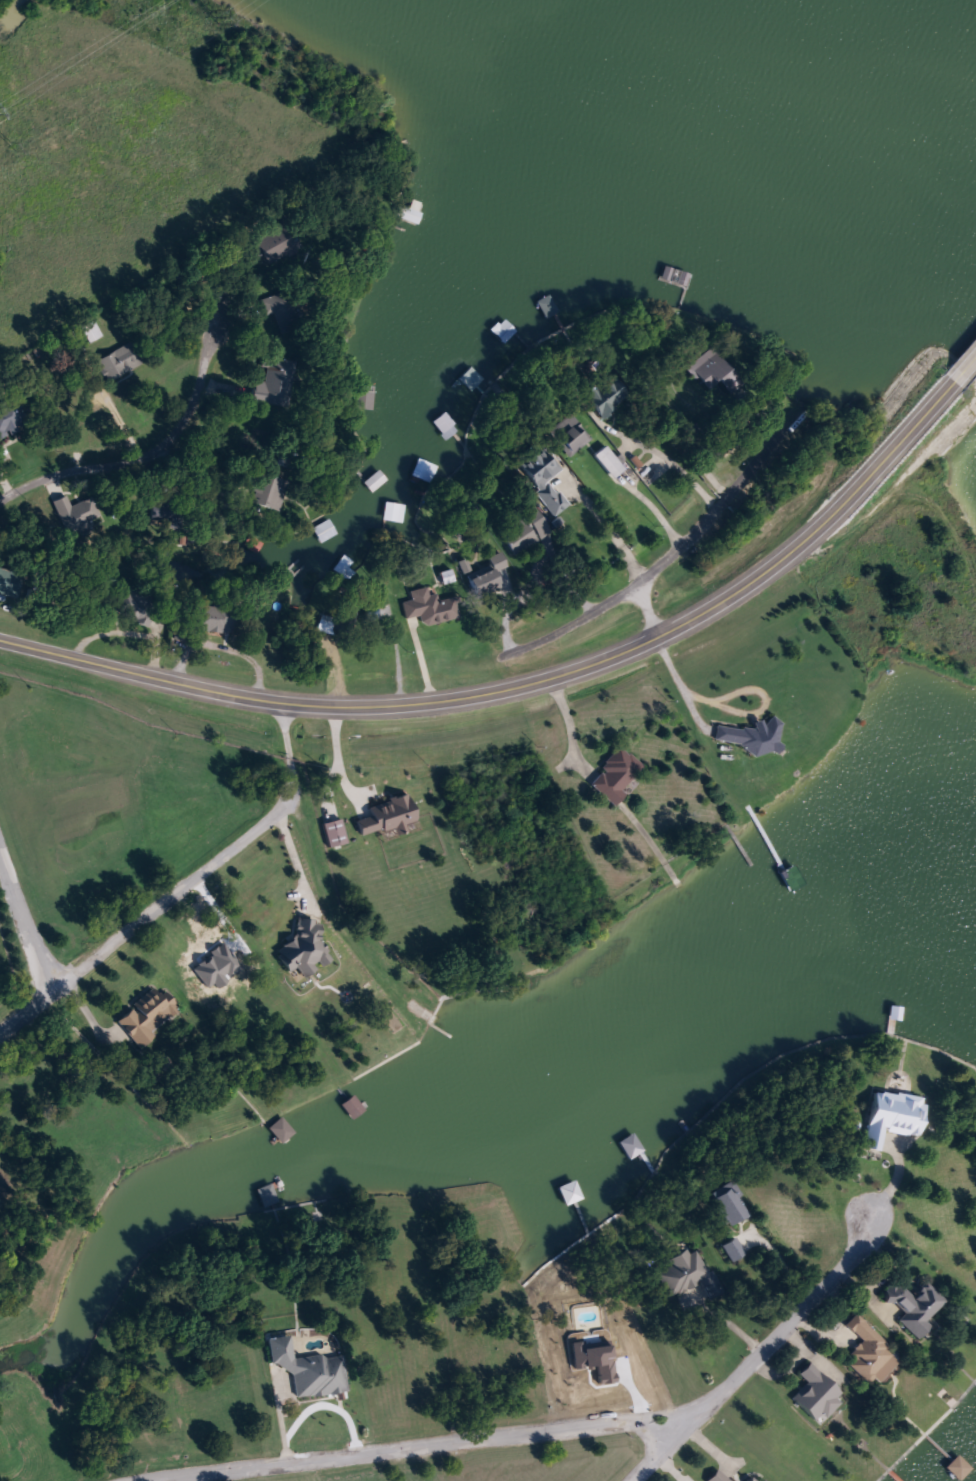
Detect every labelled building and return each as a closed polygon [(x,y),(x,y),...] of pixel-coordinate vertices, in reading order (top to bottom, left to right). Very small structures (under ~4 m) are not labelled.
[(414,207),(418,198),(428,202),(424,211),(429,213),(424,226),(401,216),(406,204),(414,207)] [(274,313),(267,316),(262,300),(290,291),(303,327),(282,334),(274,313)] [(561,311),(549,318),(540,302),(552,295),(561,311)] [(506,344),(492,329),(500,322),(503,324),(508,319),(519,331),(506,344)] [(90,342),(82,326),(94,320),(102,336),(90,342)] [(110,383),(97,361),(131,342),(144,364),(110,383)] [(720,381),(712,389),(694,371),(715,350),(745,380),(733,393),(720,381)] [(291,407),(253,402),(255,379),(266,380),(267,368),(261,367),(262,357),(297,361),(291,407)] [(472,392),(460,380),(472,367),(484,379),(472,392)] [(604,420),(585,398),(612,376),(631,398),(604,420)] [(30,425),(0,438),(0,404),(18,397),(30,425)] [(553,428),(573,414),(591,439),(571,453),(553,428)] [(562,471),(546,481),(564,510),(553,517),(516,458),(543,441),(562,471)] [(592,455),(605,444),(625,467),(612,478),(592,455)] [(422,479),(419,484),(411,480),(422,458),(439,467),(430,483),(422,479)] [(366,483),(382,470),(390,480),(374,493),(366,483)] [(284,511),(254,503),(262,473),(291,481),(284,511)] [(516,502),(525,495),(551,534),(516,558),(499,533),(525,515),(516,502)] [(406,505),(403,523),(385,520),(388,502),(406,505)] [(338,534),(321,542),(314,528),(331,520),(338,534)] [(466,575),(492,564),(489,558),(504,552),(510,566),(496,572),(502,585),(476,597),(466,575)] [(460,619),(424,626),(422,616),(405,619),(402,603),(413,601),(411,591),(429,588),(432,598),(456,594),(460,619)] [(242,606),(242,632),(196,632),(197,606),(242,606)] [(337,618),(333,635),(318,631),(322,615),(337,618)] [(777,736),(787,745),(780,752),(774,748),(756,757),(739,740),(717,738),(718,724),(759,728),(758,720),(766,718),(767,724),(776,713),(786,722),(778,732),(777,736)] [(591,781),(623,746),(646,766),(624,791),(627,795),(618,805),(591,781)] [(141,1049),(121,1020),(166,989),(181,1011),(149,1033),(154,1040),(141,1049)] [(885,1129),(881,1148),(865,1145),(877,1087),(930,1099),(922,1137),(885,1129)] [(368,1109),(356,1119),(344,1105),(356,1095),(368,1109)] [(270,1128),(282,1116),(297,1130),(285,1143),(270,1128)] [(734,1226),(714,1193),(735,1180),(755,1213),(734,1226)] [(258,1189),(273,1183),(280,1202),(264,1207),(258,1189)] [(750,1253),(736,1261),(726,1245),(740,1237),(750,1253)] [(703,1281),(676,1298),(660,1273),(673,1265),(672,1262),(697,1246),(726,1291),(714,1299),(703,1281)] [(902,1319),(906,1315),(884,1294),(896,1280),(913,1296),(926,1282),(948,1303),(934,1318),(941,1324),(925,1341),(902,1319)] [(858,1313),(903,1357),(874,1387),(851,1364),(856,1359),(851,1354),(864,1340),(847,1324),(858,1313)] [(274,1366),(271,1337),(294,1335),(297,1359),(345,1353),(350,1391),(297,1398),(292,1363),(274,1366)] [(805,1386),(796,1377),(810,1364),(840,1393),(835,1399),(841,1404),(820,1426),(793,1399),(805,1386)] [(974,1473),(965,1480),(963,1480),(950,1467),(960,1458),(974,1473)] [(718,1471),(731,1480),(710,1480),(718,1471)]
